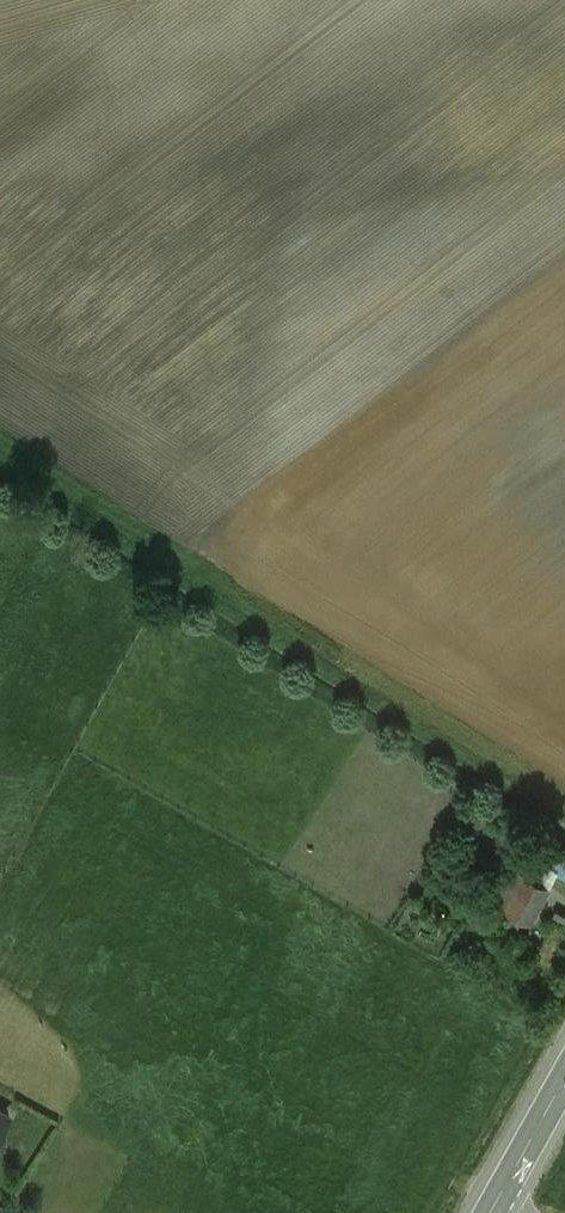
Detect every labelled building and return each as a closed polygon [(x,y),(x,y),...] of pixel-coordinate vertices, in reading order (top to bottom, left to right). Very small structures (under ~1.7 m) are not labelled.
[(564,874),(564,857),(554,851),(547,864),(564,874)] [(550,888),(516,870),(497,905),(531,923),(550,888)]
